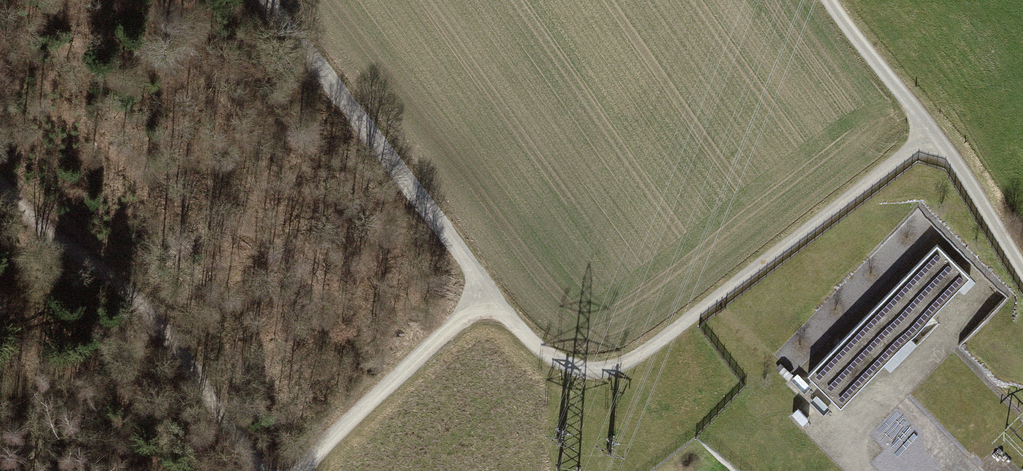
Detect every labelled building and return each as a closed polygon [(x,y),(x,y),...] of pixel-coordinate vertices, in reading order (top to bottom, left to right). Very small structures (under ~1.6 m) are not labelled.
[(937,245),(807,377),(839,408),(969,277),(937,245)]
